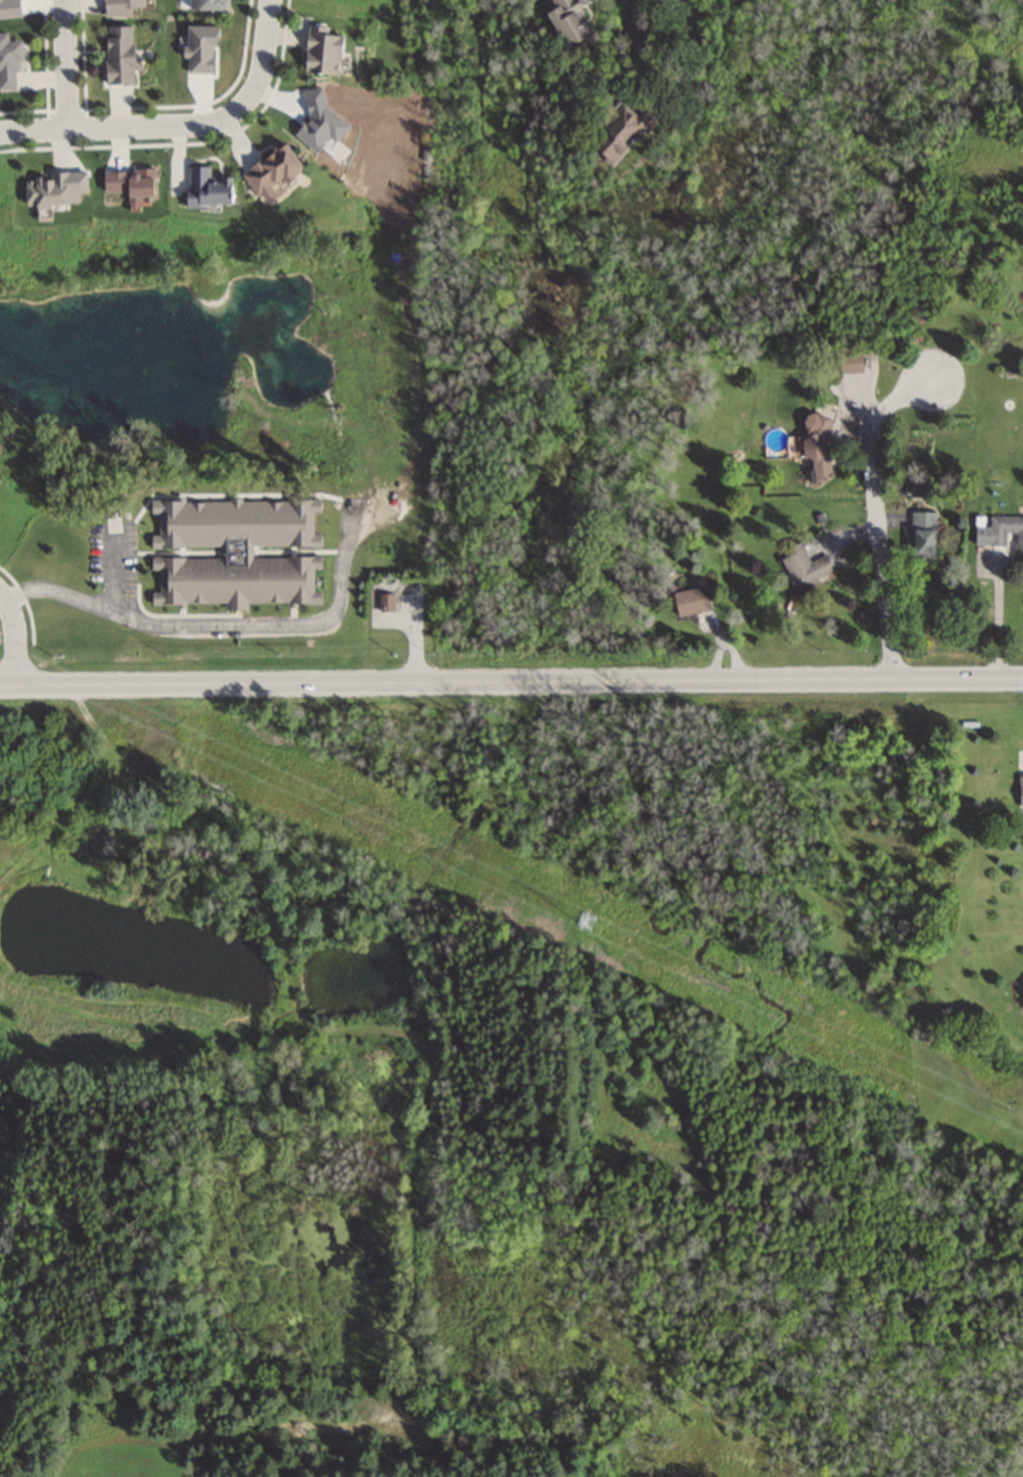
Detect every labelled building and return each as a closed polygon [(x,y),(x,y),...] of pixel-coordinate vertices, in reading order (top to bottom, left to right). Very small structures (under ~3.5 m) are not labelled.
[(101,15),(142,14),(141,0),(101,0),(101,15)] [(187,10),(224,10),(224,0),(187,0),(187,10)] [(592,34),(576,0),(550,0),(552,5),(544,10),(562,49),(592,34)] [(300,72),(338,74),(340,35),(323,34),(323,25),(302,24),(300,72)] [(103,84),(132,84),(131,26),(102,26),(103,84)] [(13,88),(13,70),(19,70),(18,39),(5,39),(5,32),(0,32),(0,88),(13,88)] [(584,144),(608,165),(647,121),(622,100),(584,144)] [(256,200),(298,169),(277,141),(235,172),(256,200)] [(227,205),(227,175),(205,175),(205,166),(181,166),(181,205),(227,205)] [(64,174),(18,174),(19,208),(64,208),(64,174)] [(921,495),(921,473),(907,473),(907,495),(921,495)] [(935,512),(910,512),(911,557),(935,557),(935,512)] [(1006,545),(1006,533),(1014,533),(1014,551),(1022,552),(1022,516),(990,516),(990,527),(975,527),(975,544),(1006,545)] [(793,592),(835,574),(828,555),(808,563),(800,543),(776,552),(793,592)] [(219,557),(150,557),(150,570),(158,570),(158,591),(150,591),(150,604),(224,604),(224,609),(246,609),(246,604),(320,604),(320,591),(311,591),(311,569),(319,569),(319,557),(251,557),(251,544),(219,544),(219,557)] [(710,610),(706,586),(671,591),(675,615),(710,610)]
